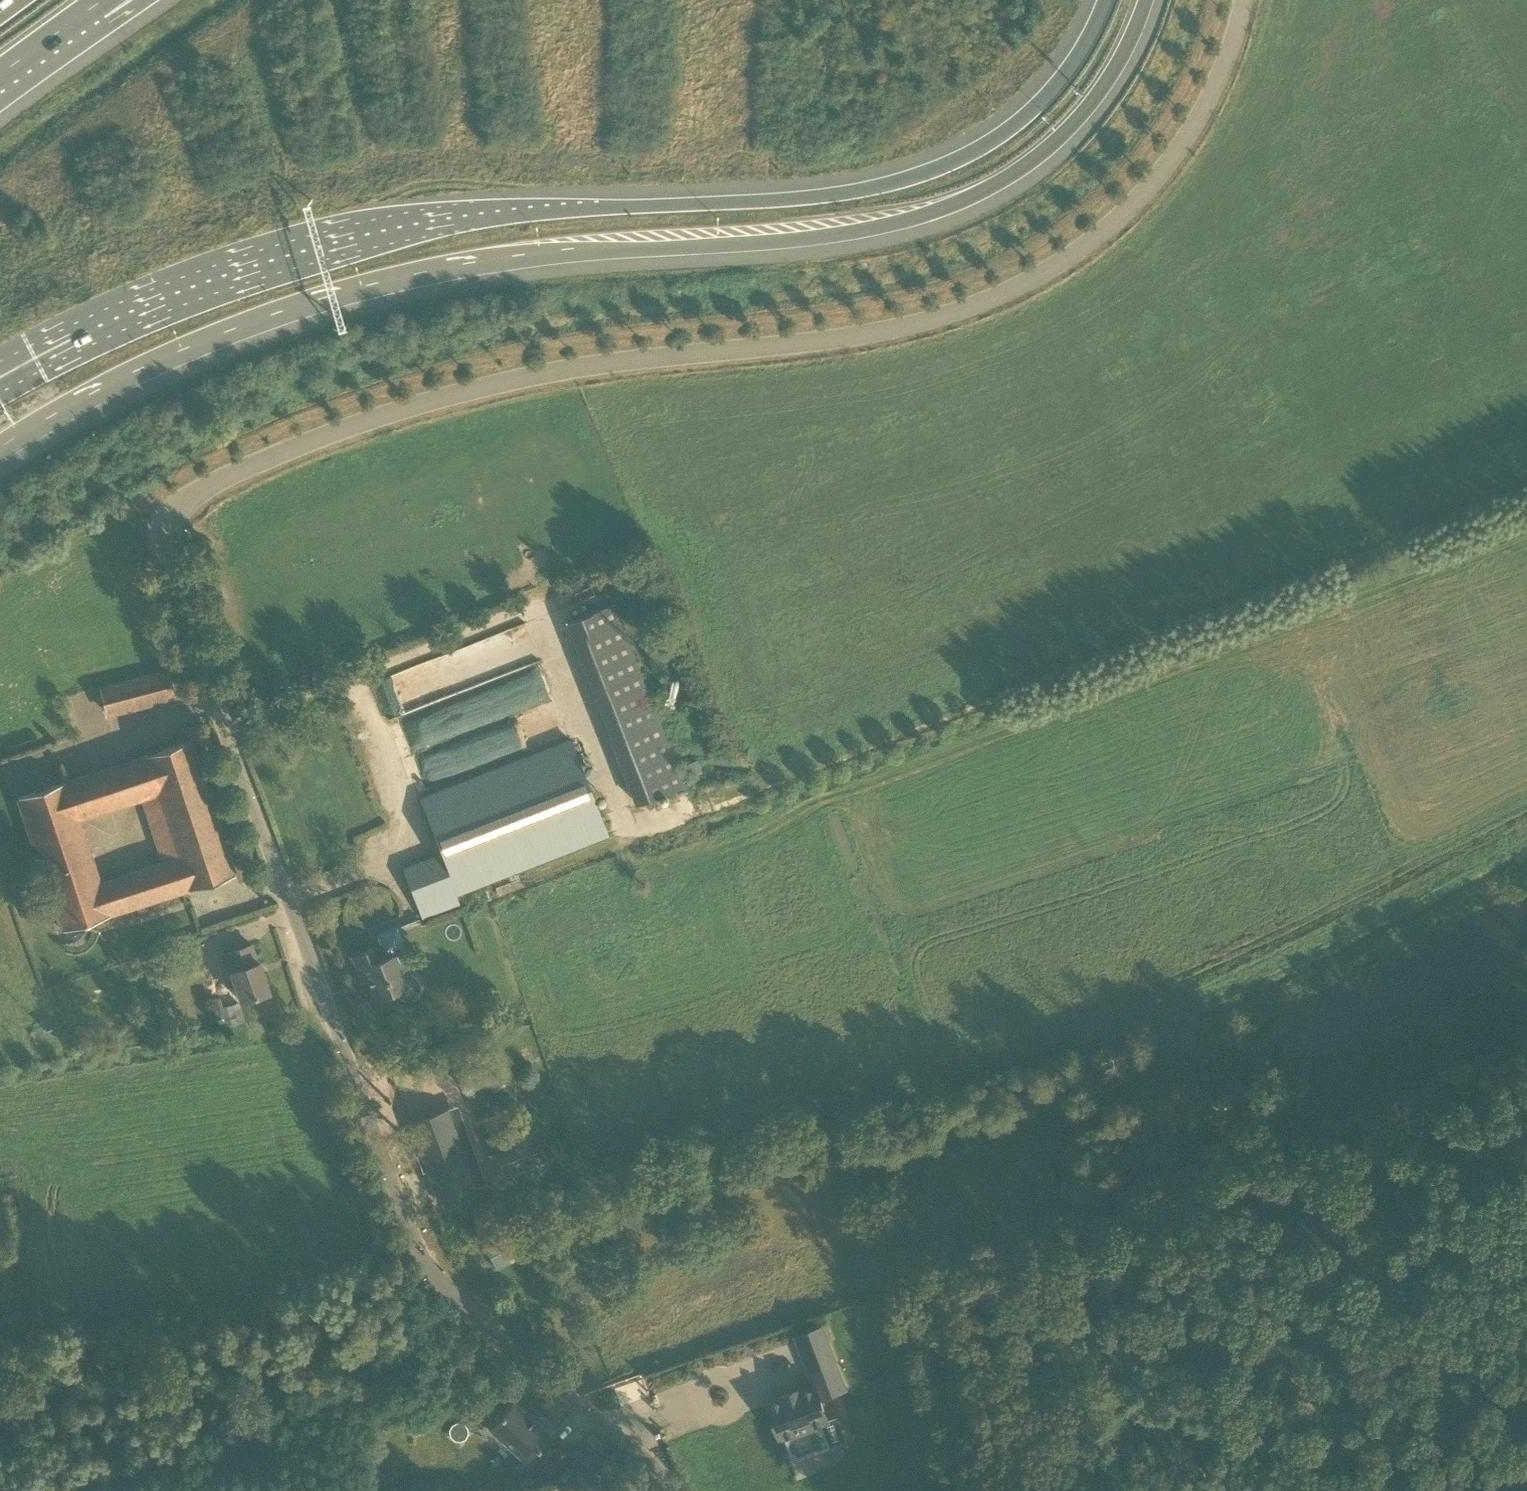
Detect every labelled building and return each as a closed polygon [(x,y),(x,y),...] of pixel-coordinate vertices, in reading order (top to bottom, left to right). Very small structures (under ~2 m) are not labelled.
[(567,622),(575,643),(623,626),(615,604),(567,622)] [(101,684),(110,715),(178,697),(170,666),(101,684)] [(372,686),(388,720),(422,704),(406,670),(372,686)] [(415,750),(486,721),(484,714),(486,714),(478,695),(452,706),(450,701),(402,721),(415,750)] [(63,931),(235,875),(191,740),(145,755),(145,756),(90,774),(66,782),(66,781),(65,782),(20,797),(18,797),(63,931)] [(403,868),(419,908),(423,918),(452,907),(448,897),(608,835),(571,740),(421,799),(442,853),(403,868)] [(673,755),(626,772),(639,805),(685,787),(673,755)] [(376,999),(396,992),(398,996),(403,998),(407,999),(412,999),(416,996),(419,992),(420,987),(419,982),(416,978),(412,975),(408,974),(403,975),(393,950),(405,945),(397,926),(378,933),(382,944),(353,956),(363,983),(369,980),(376,999)] [(221,955),(236,1002),(270,991),(260,962),(258,963),(252,945),(221,955)] [(228,1019),(243,1012),(239,1002),(224,1009),(228,1019)] [(435,1205),(465,1193),(475,1189),(472,1179),(486,1174),(480,1160),(456,1170),(439,1125),(409,1136),(435,1205)] [(505,1177),(548,1159),(543,1146),(500,1164),(505,1177)] [(785,1437),(794,1460),(831,1446),(822,1423),(829,1421),(820,1399),(846,1389),(829,1343),(802,1353),(815,1386),(800,1392),(799,1388),(782,1394),(784,1398),(768,1404),(781,1439),(785,1437)] [(512,1402),(490,1427),(527,1460),(550,1435),(512,1402)] [(564,1465),(579,1480),(600,1459),(585,1444),(564,1465)] [(560,1445),(540,1467),(551,1477),(571,1454),(560,1445)]
